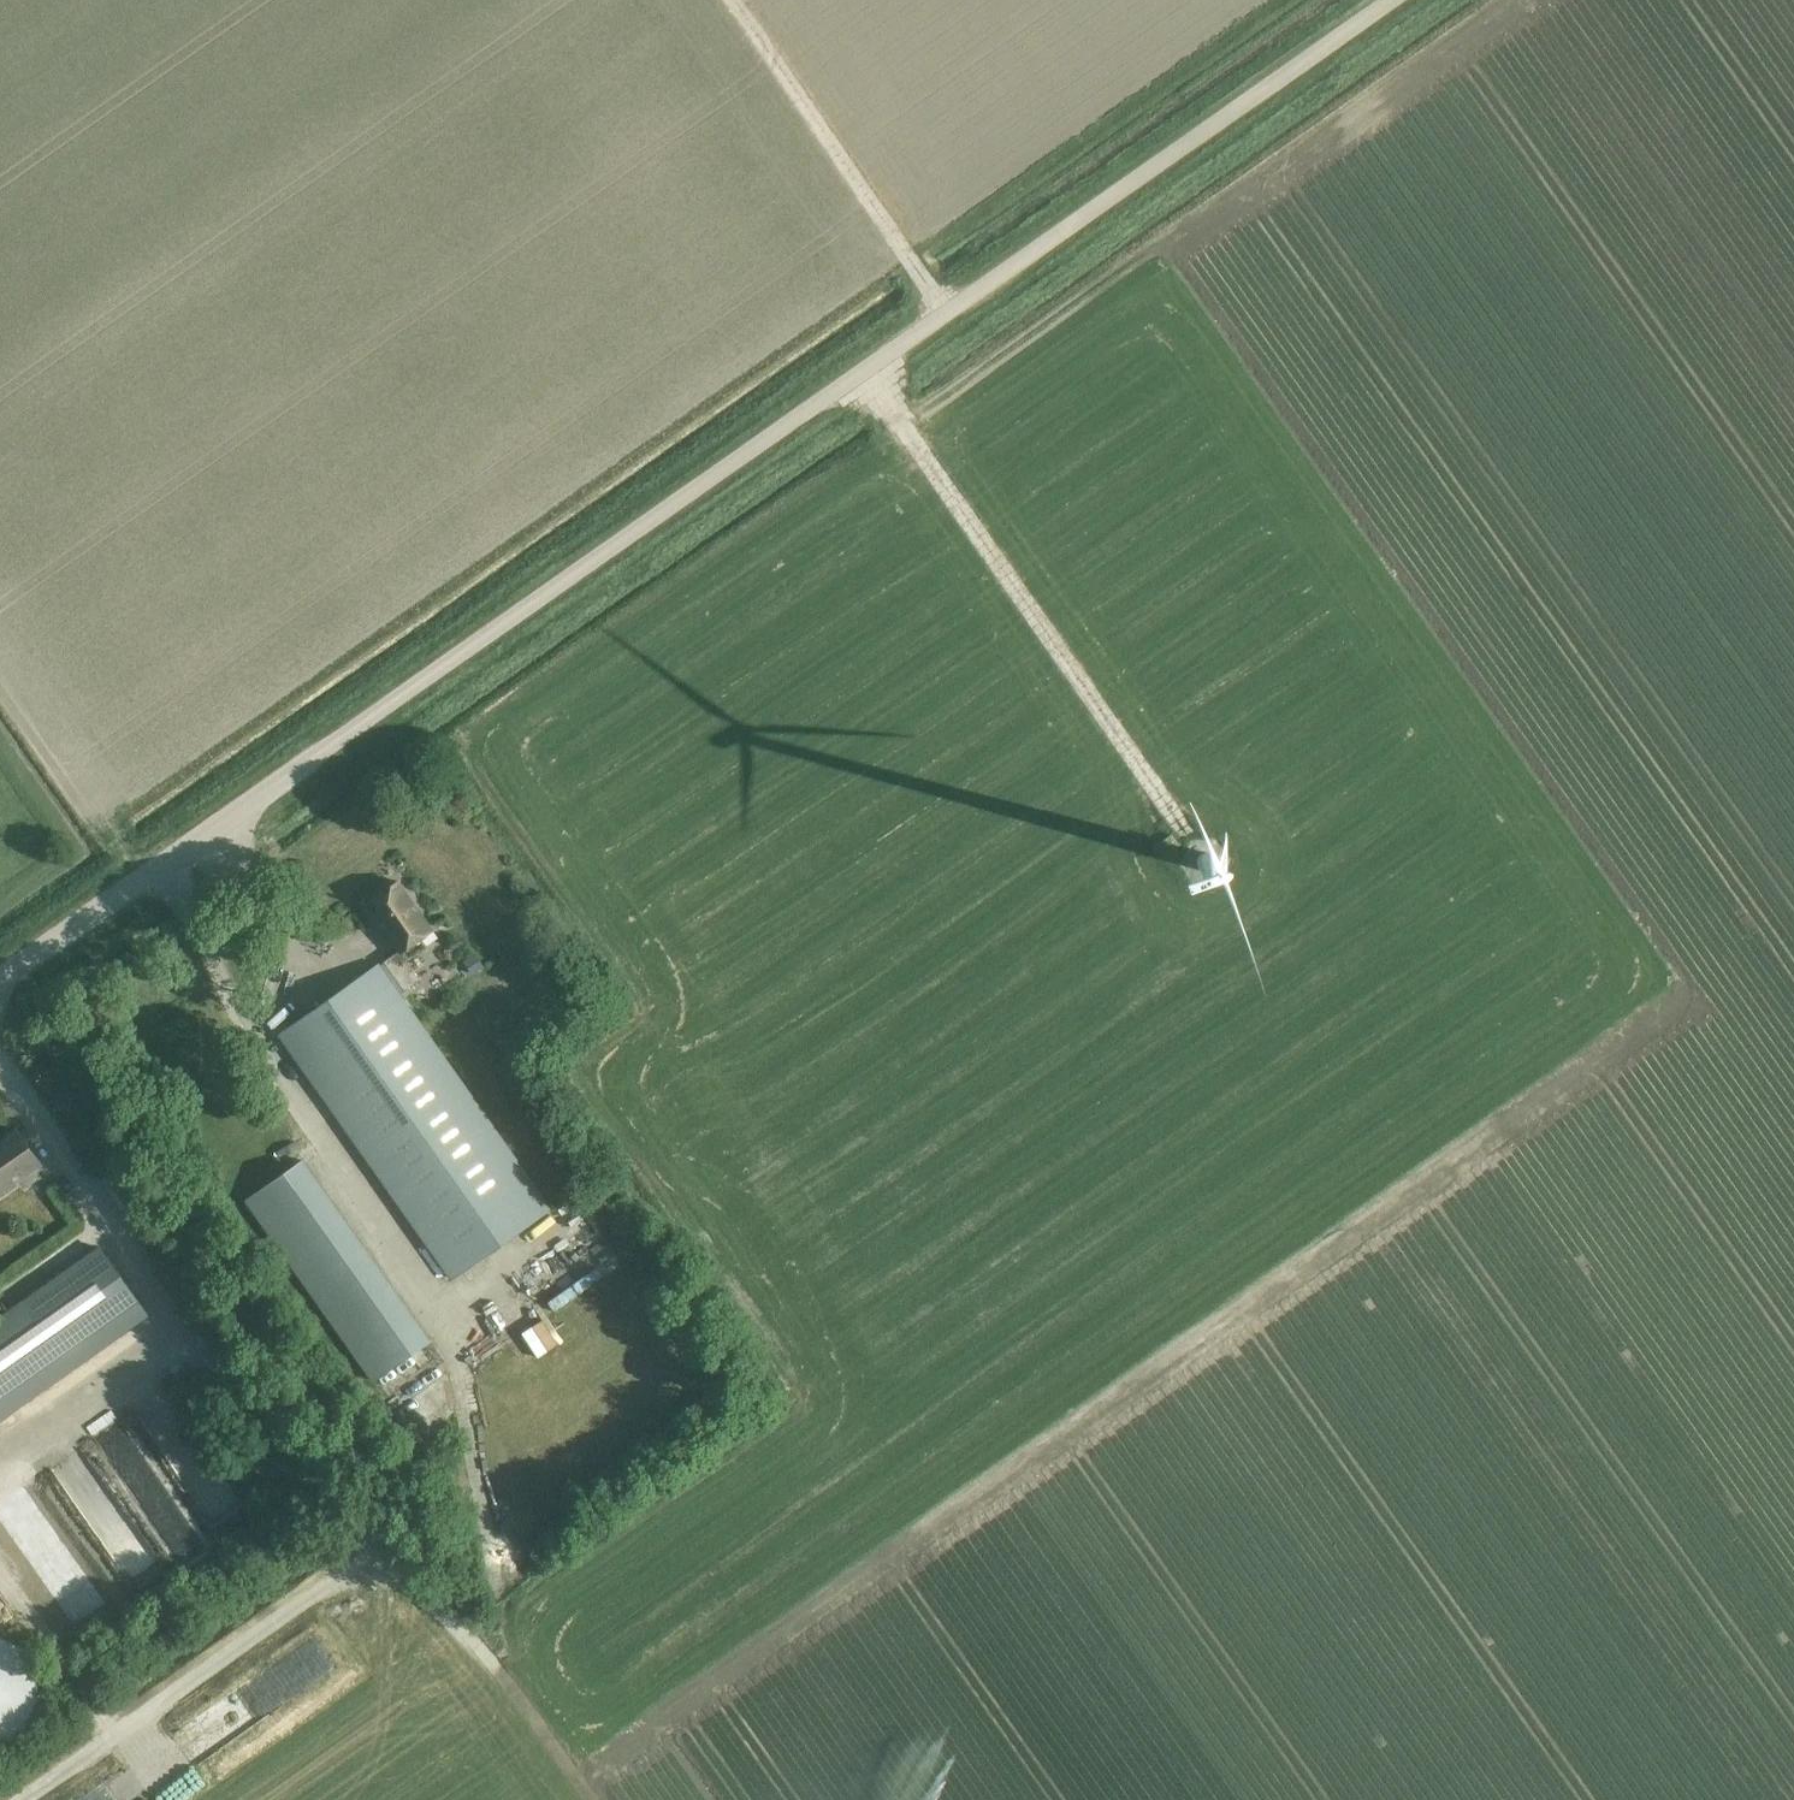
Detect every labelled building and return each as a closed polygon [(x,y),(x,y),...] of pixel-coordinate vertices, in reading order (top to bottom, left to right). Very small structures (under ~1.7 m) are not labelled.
[(380,967),(400,995),(420,981),(406,961),(426,947),(420,939),(432,930),(398,882),(365,905),(398,952),(383,963),(384,964),(380,967)] [(400,995),(380,967),(379,966),(279,1036),(450,1279),(550,1208),(404,1001),(400,995)] [(0,1141),(0,1194),(14,1184),(12,1182),(24,1173),(26,1176),(41,1165),(16,1130),(0,1141)] [(306,1285),(373,1380),(429,1340),(375,1263),(362,1246),(302,1160),(246,1200),(306,1285)] [(0,1318),(0,1415),(145,1313),(99,1248),(0,1318)] [(574,1345),(586,1340),(578,1321),(566,1325),(574,1345)] [(434,1403),(442,1388),(429,1381),(421,1396),(434,1403)] [(54,1467),(81,1504),(104,1488),(76,1451),(54,1467)] [(206,1505),(198,1510),(211,1536),(233,1524),(203,1466),(189,1473),(206,1505)] [(37,1484),(14,1499),(69,1586),(63,1589),(74,1607),(104,1588),(60,1517),(49,1523),(40,1508),(49,1503),(37,1484)] [(168,1489),(137,1507),(171,1563),(202,1545),(168,1489)] [(6,1588),(14,1612),(32,1605),(23,1581),(6,1588)] [(310,1632),(255,1669),(274,1696),(329,1659),(310,1632)] [(2,1744),(7,1741),(13,1739),(17,1735),(22,1731),(26,1727),(29,1723),(33,1718),(34,1715),(36,1710),(38,1704),(39,1698),(39,1693),(39,1687),(38,1681),(37,1675),(35,1670),(33,1664),(30,1659),(26,1655),(22,1650),(17,1647),(13,1643),(8,1641),(2,1638),(0,1638),(0,1744),(2,1744)]
